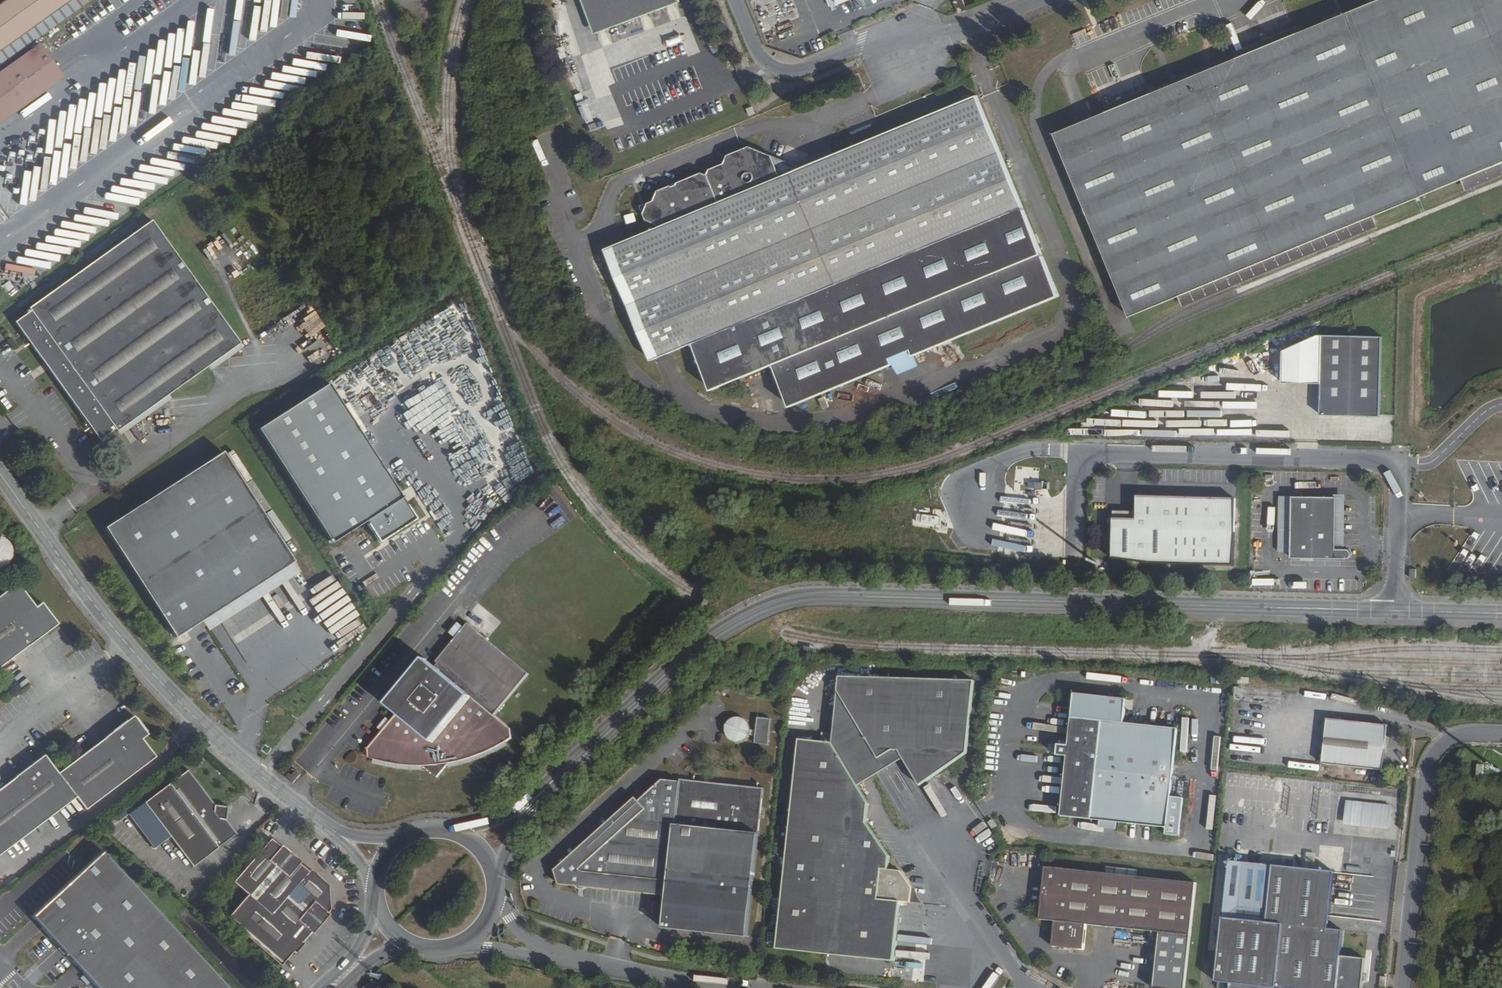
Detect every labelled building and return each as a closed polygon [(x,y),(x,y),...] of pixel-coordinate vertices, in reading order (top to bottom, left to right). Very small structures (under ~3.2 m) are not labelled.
[(0,1),(0,66),(89,0),(2,0),(0,1)] [(593,33),(680,1),(679,0),(581,0),(593,33)] [(956,13),(964,10),(960,0),(953,0),(952,0),(956,13)] [(1438,190),(1501,164),(1501,0),(1379,0),(1362,7),(1438,190)] [(1053,132),(1128,316),(1178,296),(1374,216),(1438,190),(1362,7),(1053,132)] [(64,74),(41,41),(23,54),(21,51),(12,58),(14,61),(0,71),(0,121),(64,74)] [(959,90),(962,98),(970,95),(967,87),(959,90)] [(656,224),(604,244),(650,355),(691,339),(709,385),(771,361),(788,404),(892,362),(912,354),(1058,296),(977,95),(793,168),(775,175),(773,169),(776,159),(744,144),(723,152),(721,161),(707,166),(704,171),(698,170),(655,187),(652,198),(646,201),(641,211),(644,217),(655,220),(656,224)] [(748,106),(751,113),(756,111),(753,103),(748,106)] [(31,310),(18,319),(84,410),(98,430),(103,436),(119,424),(121,427),(182,382),(214,359),(243,338),(153,216),(32,303),(34,306),(33,308),(31,306),(29,308),(31,310)] [(1374,216),(1178,296),(1182,306),(1377,226),(1374,216)] [(50,235),(84,240),(85,232),(99,234),(100,228),(65,222),(64,229),(51,227),(50,235)] [(243,338),(214,359),(217,364),(246,343),(243,338)] [(1330,421),(1391,421),(1392,341),(1331,341),(1330,421)] [(892,362),(896,372),(916,364),(912,354),(892,362)] [(182,382),(121,427),(125,431),(185,387),(182,382)] [(418,517),(331,382),(260,428),(334,542),(368,521),(381,541),(418,517)] [(80,413),(94,432),(98,430),(84,410),(80,413)] [(200,465),(103,527),(174,638),(200,621),(271,575),(291,562),(221,452),(200,465)] [(1336,548),(1337,497),(1288,496),(1286,552),(1297,552),(1296,558),(1348,558),(1350,557),(1351,556),(1352,554),(1352,552),(1351,549),(1348,549),(1345,549),(1336,548)] [(1240,567),(1243,501),(1144,498),(1143,521),(1120,520),(1118,560),(1157,564),(1240,567)] [(13,565),(12,536),(0,536),(0,566),(13,565)] [(200,621),(205,629),(276,584),(297,570),(291,562),(271,575),(200,621)] [(56,625),(40,604),(34,609),(16,585),(0,597),(0,668),(56,625)] [(486,631),(492,625),(485,618),(479,623),(486,631)] [(390,705),(401,714),(393,722),(385,732),(371,749),(371,758),(376,759),(382,761),(388,762),(393,764),(400,765),(405,766),(410,767),(416,767),(422,767),(427,767),(440,778),(451,764),(469,759),(476,758),(482,755),(487,753),(493,751),(497,749),(501,747),(505,744),(509,742),(514,738),(513,728),(497,715),(532,673),(471,622),(467,627),(459,637),(439,661),(442,663),(439,667),(429,658),(390,705)] [(462,622),(453,633),(459,637),(467,627),(462,622)] [(975,678),(841,672),(839,686),(879,755),(894,747),(899,747),(921,783),(968,751),(975,678)] [(839,686),(832,739),(857,782),(904,756),(899,747),(894,747),(879,755),(839,686)] [(1067,757),(1060,815),(1101,819),(1118,821),(1166,826),(1165,833),(1179,834),(1184,796),(1171,795),(1178,729),(1123,723),(1126,699),(1074,693),(1068,745),(1058,743),(1058,744),(1056,755),(1067,757)] [(721,724),(721,726),(722,728),(723,731),(724,733),(725,734),(728,736),(729,737),(731,738),(733,738),(735,738),(737,737),(739,736),(741,735),(743,734),(744,732),(746,731),(752,732),(752,739),(766,740),(768,714),(754,712),(753,725),(746,725),(746,722),(745,720),(744,718),(743,716),(742,715),(740,713),(739,713),(738,712),(737,712),(735,712),(734,712),(732,712),(730,712),(729,713),(728,713),(726,714),(725,716),(724,717),(723,719),(722,721),(722,722),(721,724)] [(1329,712),(1325,758),(1385,763),(1390,718),(1329,712)] [(389,718),(381,728),(385,732),(393,722),(389,718)] [(78,795),(88,807),(154,757),(141,739),(146,735),(134,719),(58,776),(45,758),(0,792),(0,853),(78,795)] [(798,734),(777,948),(895,960),(900,900),(909,901),(912,886),(902,868),(890,865),(892,852),(872,818),(867,798),(857,782),(832,739),(830,737),(798,734)] [(189,741),(195,748),(200,744),(194,738),(189,741)] [(145,805),(195,869),(239,834),(228,820),(222,819),(216,812),(216,805),(189,771),(145,805)] [(291,777),(298,783),(305,774),(300,771),(297,776),(294,774),(291,777)] [(637,801),(559,872),(563,882),(667,892),(667,897),(664,929),(748,936),(758,833),(763,789),(763,787),(679,779),(679,781),(661,779),(637,801)] [(1292,788),(1291,812),(1312,813),(1312,820),(1332,820),(1333,789),(1292,788)] [(553,872),(560,886),(667,897),(667,892),(563,882),(559,872),(637,801),(634,798),(553,872)] [(1347,800),(1346,825),(1392,828),(1394,803),(1347,800)] [(216,805),(216,812),(222,819),(228,820),(229,807),(216,805)] [(987,820),(991,826),(996,823),(991,817),(987,820)] [(1101,819),(1100,826),(1117,828),(1118,821),(1101,819)] [(248,896),(227,920),(281,968),(294,954),(296,956),(304,946),(302,944),(311,935),(313,937),(331,917),(329,915),(331,912),(329,887),(311,872),(310,873),(300,865),(302,863),(283,847),(281,849),(272,841),(234,883),(248,896)] [(102,851),(32,916),(100,987),(230,987),(102,851)] [(1217,982),(1232,983),(1232,987),(1363,987),(1366,958),(1341,955),(1344,929),(1329,928),(1335,872),(1230,861),(1217,982)] [(337,873),(345,880),(351,873),(343,866),(337,873)] [(1045,869),(1040,920),(1055,922),(1052,947),(1085,950),(1087,925),(1161,933),(1192,936),(1197,884),(1045,869)] [(1161,933),(1156,987),(1187,987),(1192,936),(1161,933)]
